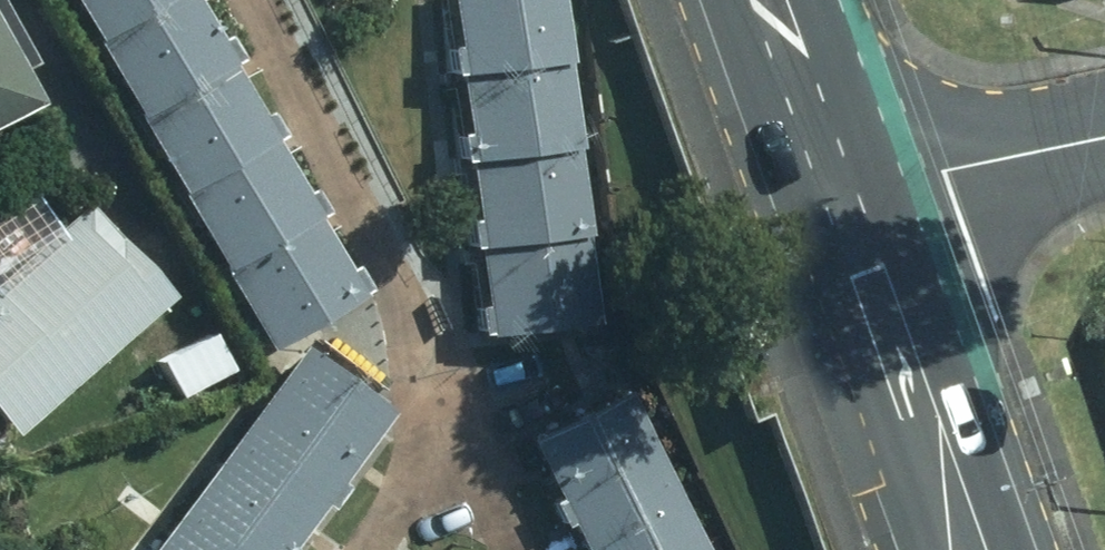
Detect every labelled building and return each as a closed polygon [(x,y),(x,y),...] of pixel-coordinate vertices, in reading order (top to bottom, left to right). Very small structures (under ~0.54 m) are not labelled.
[(45,104),(26,66),(36,61),(5,0),(0,0),(0,127),(45,104)] [(275,349),(376,292),(359,262),(354,265),(327,217),(334,214),(318,185),(309,190),(282,142),(291,135),(277,112),(269,117),(240,65),(249,59),(234,30),(223,37),(202,0),(78,0),(275,349)] [(560,0),(459,0),(465,48),(453,49),(457,73),(466,71),(474,135),(465,135),(468,163),(474,163),(482,221),(469,223),(472,247),(483,246),(491,307),(482,309),(485,340),(602,324),(560,0)] [(34,191),(5,145),(0,148),(0,213),(34,191)] [(18,435),(179,296),(95,200),(0,282),(0,414),(18,435)] [(224,377),(203,332),(142,361),(163,406),(224,377)] [(157,549),(298,549),(297,549),(329,505),(337,510),(355,487),(346,482),(399,411),(309,343),(157,549)] [(634,392),(537,440),(567,500),(559,504),(569,526),(577,523),(590,549),(711,549),(634,392)]
